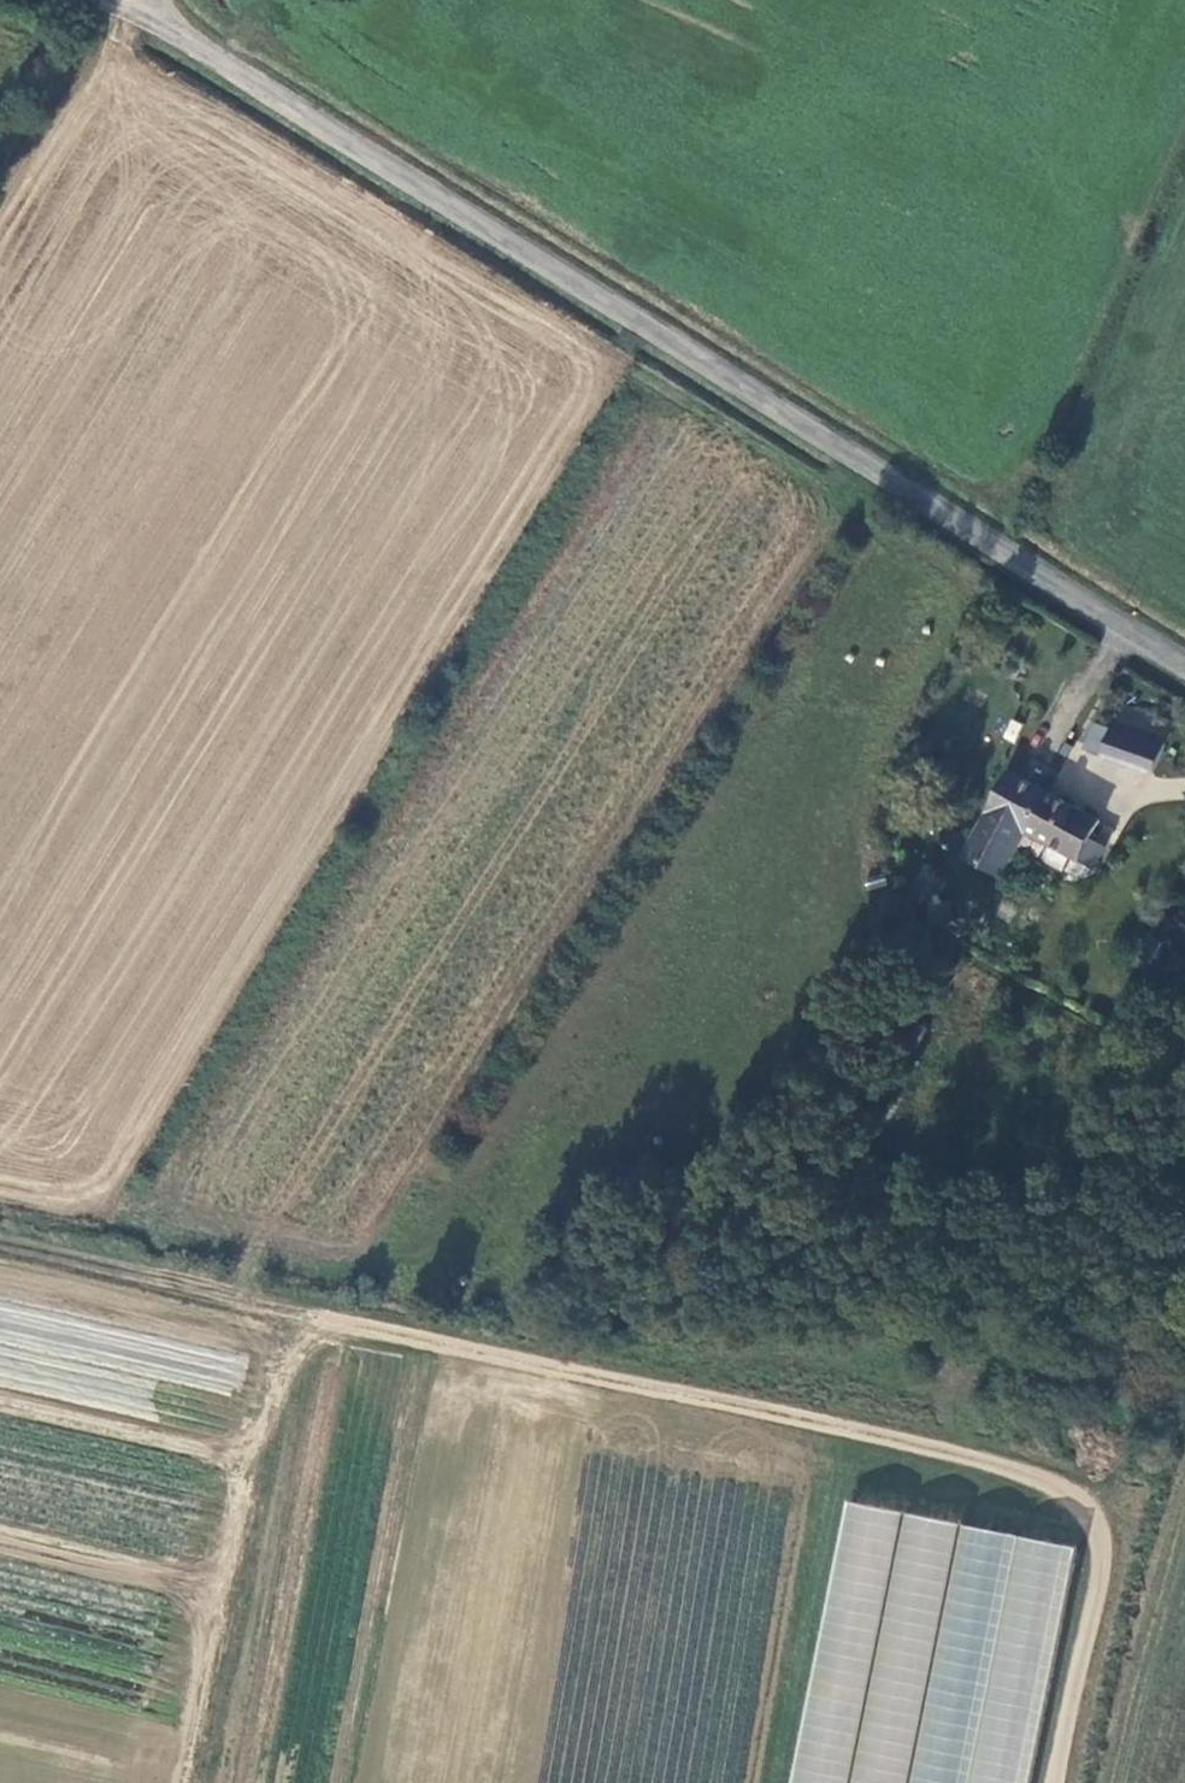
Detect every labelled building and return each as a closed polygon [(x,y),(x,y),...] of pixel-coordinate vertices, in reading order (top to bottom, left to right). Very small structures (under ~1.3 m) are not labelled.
[(1178,733),(1122,706),(1112,727),(1095,720),(1083,746),(1156,780),(1178,733)] [(1023,838),(1027,840),(1049,798),(1010,778),(988,819),(964,860),(986,875),(1000,879),(1023,838)] [(1027,840),(1082,870),(1105,828),(1049,798),(1027,840)] [(788,1782),(1026,1782),(1068,1543),(838,1502),(788,1782)]
